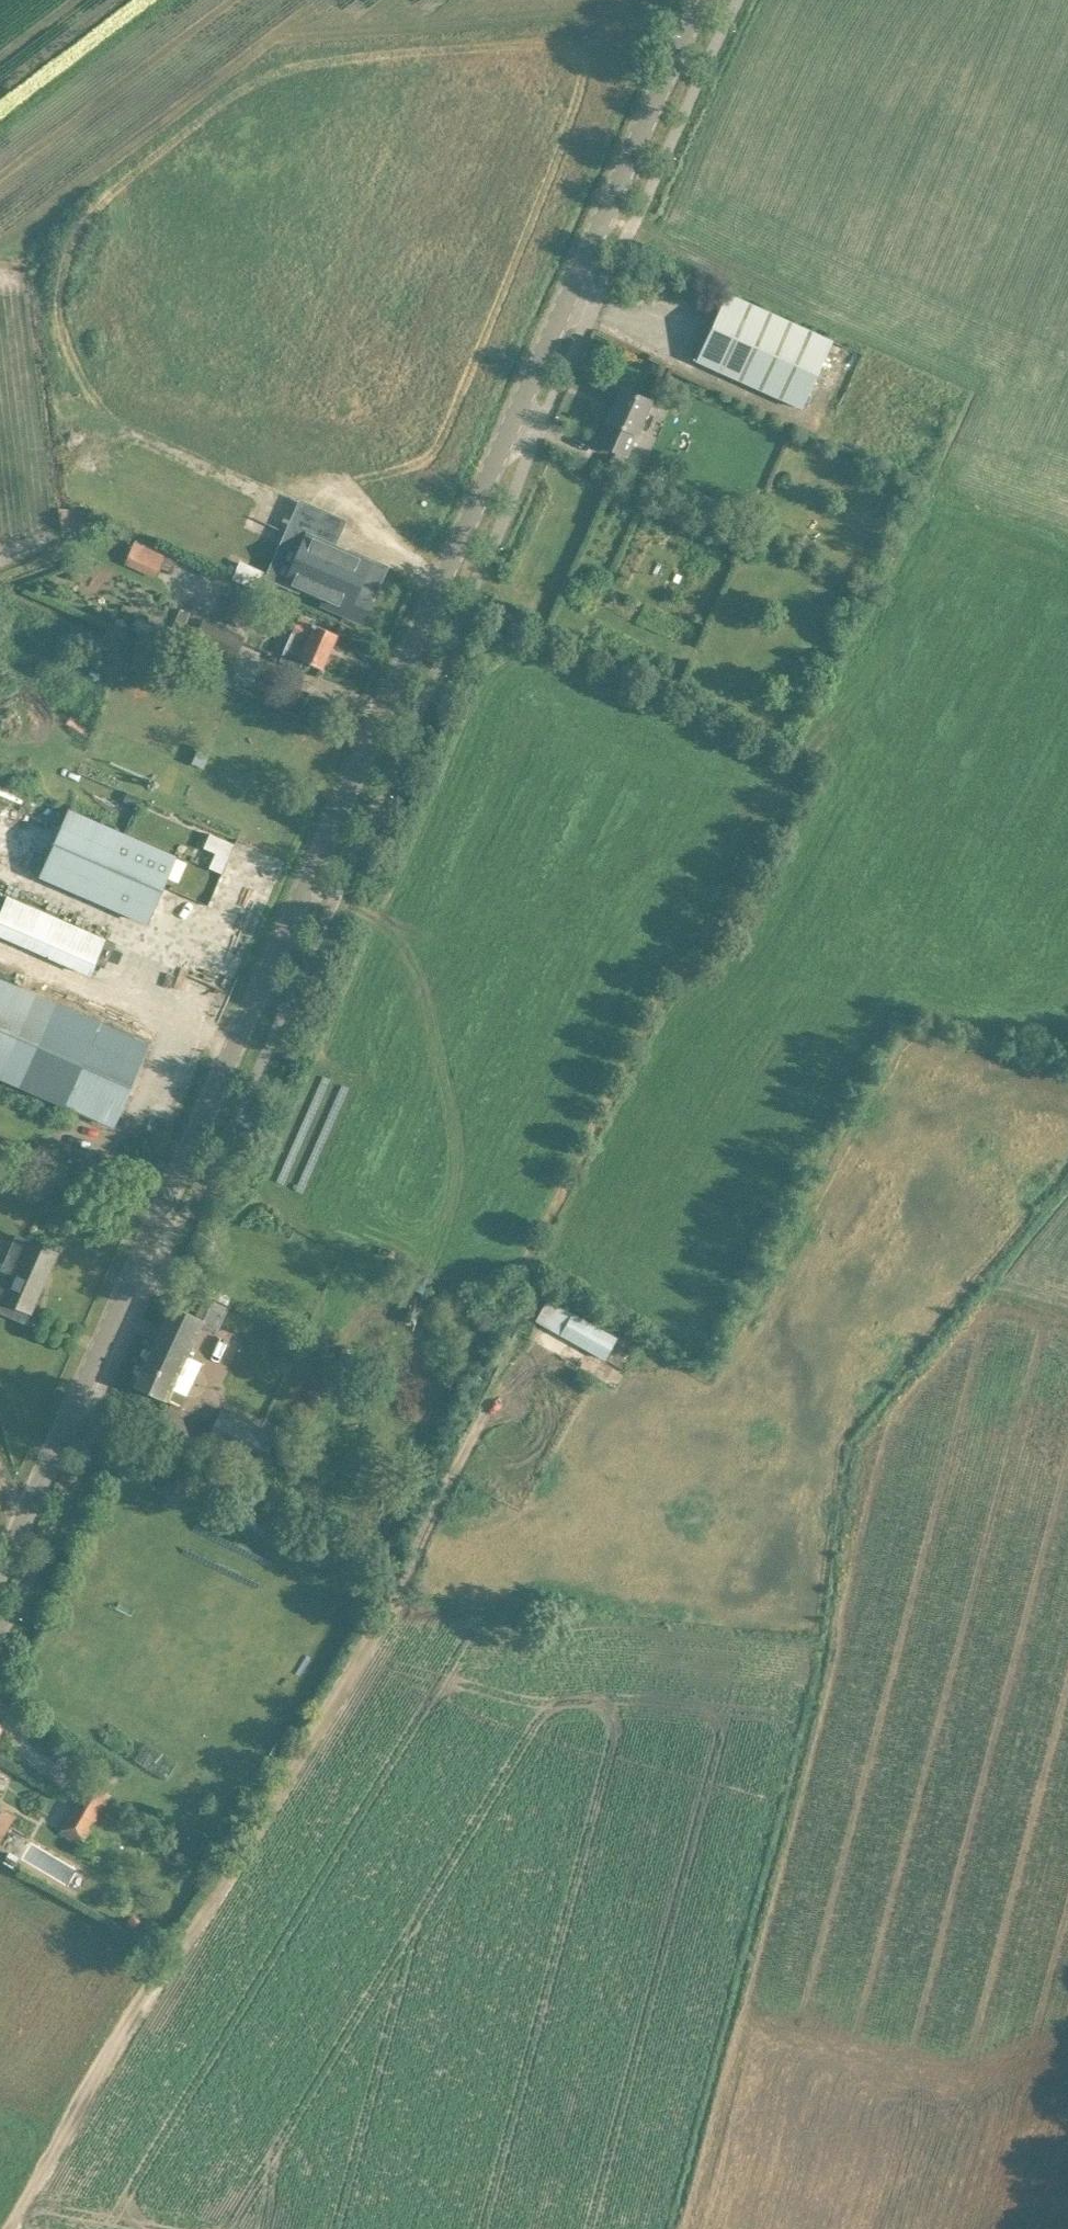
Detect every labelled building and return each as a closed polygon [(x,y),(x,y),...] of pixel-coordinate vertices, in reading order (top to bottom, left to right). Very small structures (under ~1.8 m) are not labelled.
[(832,340),(726,292),(696,360),(802,408),(832,340)] [(608,421),(599,443),(618,451),(625,455),(635,433),(649,400),(623,388),(608,421)] [(289,525),(282,543),(299,550),(287,578),(327,595),(323,603),(362,620),(373,595),(370,594),(382,569),(368,563),(370,560),(289,525)] [(136,541),(124,563),(156,577),(165,554),(136,541)] [(244,561),(237,575),(254,584),(261,570),(244,561)] [(232,596),(224,618),(241,625),(243,619),(251,622),(257,607),(249,603),(250,602),(232,596)] [(204,618),(195,640),(235,658),(244,636),(204,618)] [(283,651),(279,661),(299,670),(303,660),(322,668),(337,634),(317,625),(312,623),(311,624),(298,618),(283,651)] [(69,810),(41,875),(146,921),(174,856),(69,810)] [(220,851),(213,864),(224,870),(238,843),(215,830),(207,844),(220,851)] [(0,930),(0,933),(100,974),(116,935),(15,894),(0,930)] [(1,1076),(79,1111),(114,1126),(149,1045),(129,1036),(36,996),(0,980),(0,1076),(1,1076)] [(0,1273),(0,1312),(13,1318),(19,1307),(31,1312),(58,1252),(27,1239),(26,1240),(17,1236),(0,1273)] [(650,1344),(548,1293),(535,1319),(637,1370),(650,1344)] [(131,1384),(150,1393),(182,1407),(203,1361),(185,1353),(201,1318),(168,1303),(131,1384)] [(207,1439),(246,1458),(262,1465),(276,1436),(221,1409),(207,1439)] [(98,1774),(63,1830),(82,1843),(112,1794),(106,1792),(112,1782),(98,1774)] [(14,1808),(0,1802),(0,1842),(14,1808)]
